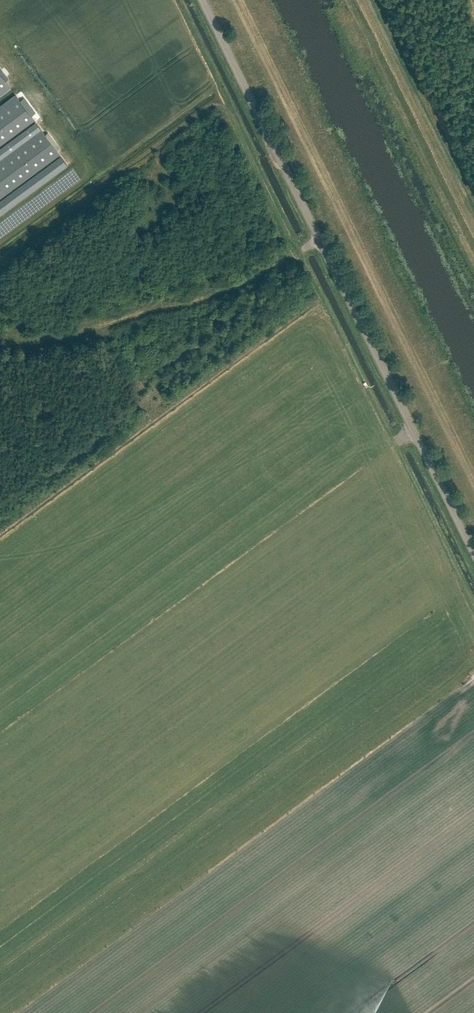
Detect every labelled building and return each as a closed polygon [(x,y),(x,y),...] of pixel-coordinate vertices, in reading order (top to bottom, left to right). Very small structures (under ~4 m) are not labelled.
[(11,88),(0,73),(0,96),(11,88)] [(36,122),(16,94),(0,106),(0,148),(36,122)] [(59,154),(40,128),(0,157),(0,198),(59,154)]
